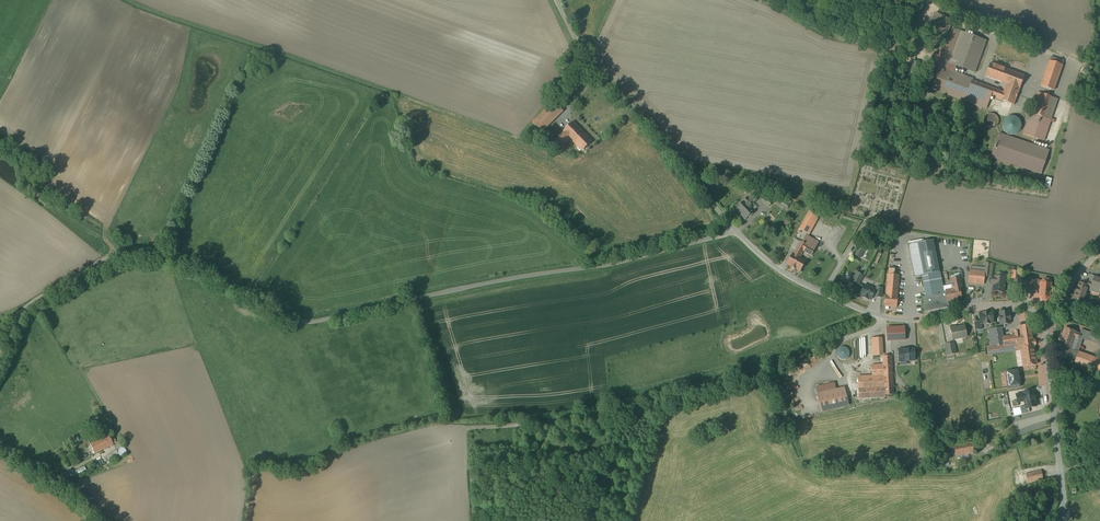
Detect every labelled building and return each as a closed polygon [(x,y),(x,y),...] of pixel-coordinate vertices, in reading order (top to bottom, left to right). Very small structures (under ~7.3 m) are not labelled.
[(954,21),(935,12),(924,35),(942,44),(954,21)] [(1017,20),(1006,16),(1001,29),(1009,32),(1007,35),(1011,36),(1017,20)] [(986,41),(961,32),(950,63),(975,72),(986,41)] [(1051,57),(1041,86),(1054,91),(1064,61),(1051,57)] [(1011,71),(991,64),(990,63),(990,64),(986,76),(986,77),(1006,84),(1011,71)] [(973,80),(954,73),(948,93),(947,94),(986,109),(991,97),(1014,105),(1020,89),(1020,88),(1024,76),(1025,76),(1024,76),(1011,71),(1006,84),(1003,92),(972,81),(973,80)] [(953,78),(940,73),(935,89),(948,93),(953,78)] [(1038,92),(1031,113),(1035,114),(1042,94),(1038,92)] [(1058,99),(1042,94),(1035,114),(1051,120),(1058,99)] [(543,128),(563,108),(553,98),(533,119),(543,128)] [(1035,114),(1031,113),(1024,134),(1044,141),(1051,120),(1035,114)] [(995,115),(995,114),(994,114),(993,114),(991,114),(989,114),(988,114),(987,115),(986,115),(986,116),(985,117),(985,118),(984,119),(984,120),(984,121),(984,122),(984,123),(985,124),(985,125),(986,126),(986,127),(987,127),(988,128),(989,128),(991,129),(992,129),(993,129),(994,128),(995,128),(996,127),(997,126),(998,125),(998,124),(999,123),(999,122),(999,121),(999,120),(999,119),(998,118),(998,117),(997,116),(996,116),(995,115)] [(592,137),(573,116),(563,126),(564,127),(555,136),(562,143),(571,135),(582,147),(592,137)] [(1002,125),(1003,128),(1004,131),(1006,133),(1009,134),(1012,135),(1015,134),(1018,133),(1020,130),(1021,127),(1021,124),(1020,121),(1019,119),(1016,117),(1013,116),(1010,116),(1007,117),(1005,119),(1003,122),(1002,125)] [(1049,150),(999,133),(991,157),(1041,174),(1049,150)] [(761,198),(750,188),(735,205),(745,215),(761,198)] [(781,204),(787,207),(791,201),(785,198),(781,204)] [(820,210),(811,205),(802,224),(811,228),(820,210)] [(815,234),(806,229),(794,252),(803,257),(815,234)] [(859,249),(855,255),(860,258),(864,252),(859,249)] [(935,250),(920,253),(924,275),(940,272),(935,250)] [(805,259),(794,253),(789,261),(800,267),(805,259)] [(985,273),(970,271),(969,282),(984,284),(985,277),(985,273)] [(924,275),(922,276),(925,293),(926,297),(939,295),(939,293),(944,292),(943,287),(940,272),(924,275)] [(857,273),(853,281),(854,282),(859,285),(863,276),(857,273)] [(1095,276),(1095,277),(1091,275),(1089,282),(1092,283),(1090,287),(1089,291),(1090,291),(1099,295),(1099,278),(1095,276)] [(853,281),(844,276),(839,285),(841,286),(841,287),(847,290),(847,289),(849,291),(854,282),(853,281)] [(1005,278),(992,277),(991,285),(993,285),(993,291),(1004,292),(1005,278)] [(960,278),(951,279),(952,285),(953,290),(960,288),(960,289),(962,286),(961,283),(962,283),(960,278)] [(1049,280),(1044,279),(1042,282),(1041,283),(1040,287),(1039,297),(1041,301),(1047,302),(1050,298),(1052,284),(1049,280)] [(898,281),(888,281),(887,295),(886,295),(885,306),(897,307),(898,296),(897,296),(898,281)] [(1084,285),(1080,283),(1078,288),(1077,288),(1076,293),(1075,298),(1084,301),(1089,287),(1089,286),(1084,285)] [(876,296),(876,290),(865,285),(861,295),(864,296),(863,297),(868,299),(869,298),(872,299),(873,295),(876,296)] [(953,290),(946,291),(948,302),(962,299),(960,289),(960,288),(953,290)] [(944,292),(939,293),(939,295),(926,297),(925,293),(923,294),(924,297),(923,297),(924,312),(949,307),(948,302),(946,291),(944,292)] [(1093,304),(1084,301),(1081,308),(1091,311),(1093,304)] [(1009,312),(1000,313),(1001,316),(1000,316),(1001,321),(1002,325),(1010,324),(1010,320),(1010,315),(1009,315),(1009,312)] [(989,313),(983,313),(983,314),(980,314),(980,321),(981,324),(984,324),(985,324),(990,323),(994,322),(993,313),(989,313)] [(1031,325),(1019,327),(1020,332),(1015,333),(1015,336),(1003,337),(1004,345),(1004,346),(989,348),(989,352),(988,352),(988,355),(1021,351),(1023,367),(1037,365),(1031,325)] [(965,326),(956,328),(956,327),(950,328),(953,340),(967,337),(965,326)] [(905,327),(887,328),(888,341),(906,340),(905,327)] [(1002,328),(989,330),(991,346),(1004,345),(1003,337),(1002,328)] [(1062,337),(1060,336),(1057,347),(1058,347),(1055,357),(1066,361),(1067,360),(1070,351),(1070,350),(1074,338),(1080,339),(1080,338),(1081,334),(1065,328),(1062,337)] [(1090,332),(1082,330),(1081,334),(1080,338),(1087,341),(1090,332)] [(1090,332),(1087,341),(1099,345),(1099,336),(1090,332)] [(882,338),(872,338),(873,356),(880,356),(882,351),(882,338)] [(851,341),(853,360),(861,359),(860,349),(864,349),(864,347),(862,347),(861,340),(851,341)] [(954,343),(945,345),(947,352),(946,352),(946,356),(956,354),(954,343)] [(845,347),(843,347),(842,347),(841,348),(840,348),(839,349),(838,350),(837,351),(837,352),(837,353),(837,354),(837,355),(837,356),(838,357),(839,358),(840,359),(841,360),(842,360),(844,360),(845,360),(846,360),(846,359),(847,359),(848,358),(849,357),(850,356),(850,355),(850,354),(850,353),(850,352),(849,351),(849,350),(848,349),(847,348),(846,348),(845,347)] [(1078,352),(1079,349),(1076,348),(1075,351),(1070,350),(1070,351),(1067,360),(1075,363),(1099,372),(1099,360),(1078,352)] [(915,349),(901,350),(902,360),(899,360),(899,364),(902,364),(903,380),(916,379),(915,349)] [(892,356),(883,356),(883,357),(883,365),(872,365),(873,376),(858,377),(859,398),(885,397),(885,395),(894,395),(892,356)] [(1018,370),(1006,372),(1008,388),(1020,386),(1020,384),(1020,386),(1020,385),(1020,381),(1020,380),(1020,376),(1019,376),(1018,370)] [(845,388),(818,394),(822,412),(849,405),(845,388)] [(1034,391),(1023,393),(1024,394),(1016,395),(1018,402),(1018,401),(1025,400),(1026,409),(1037,407),(1034,391)] [(1025,400),(1018,401),(1018,402),(1019,410),(1023,409),(1026,409),(1025,400)] [(1019,410),(1015,411),(1010,412),(1012,418),(1024,414),(1023,409),(1019,410)] [(95,450),(114,441),(109,432),(91,441),(95,450)] [(977,442),(956,446),(958,455),(978,451),(977,442)] [(1041,471),(1026,474),(1028,484),(1043,480),(1041,471)]
